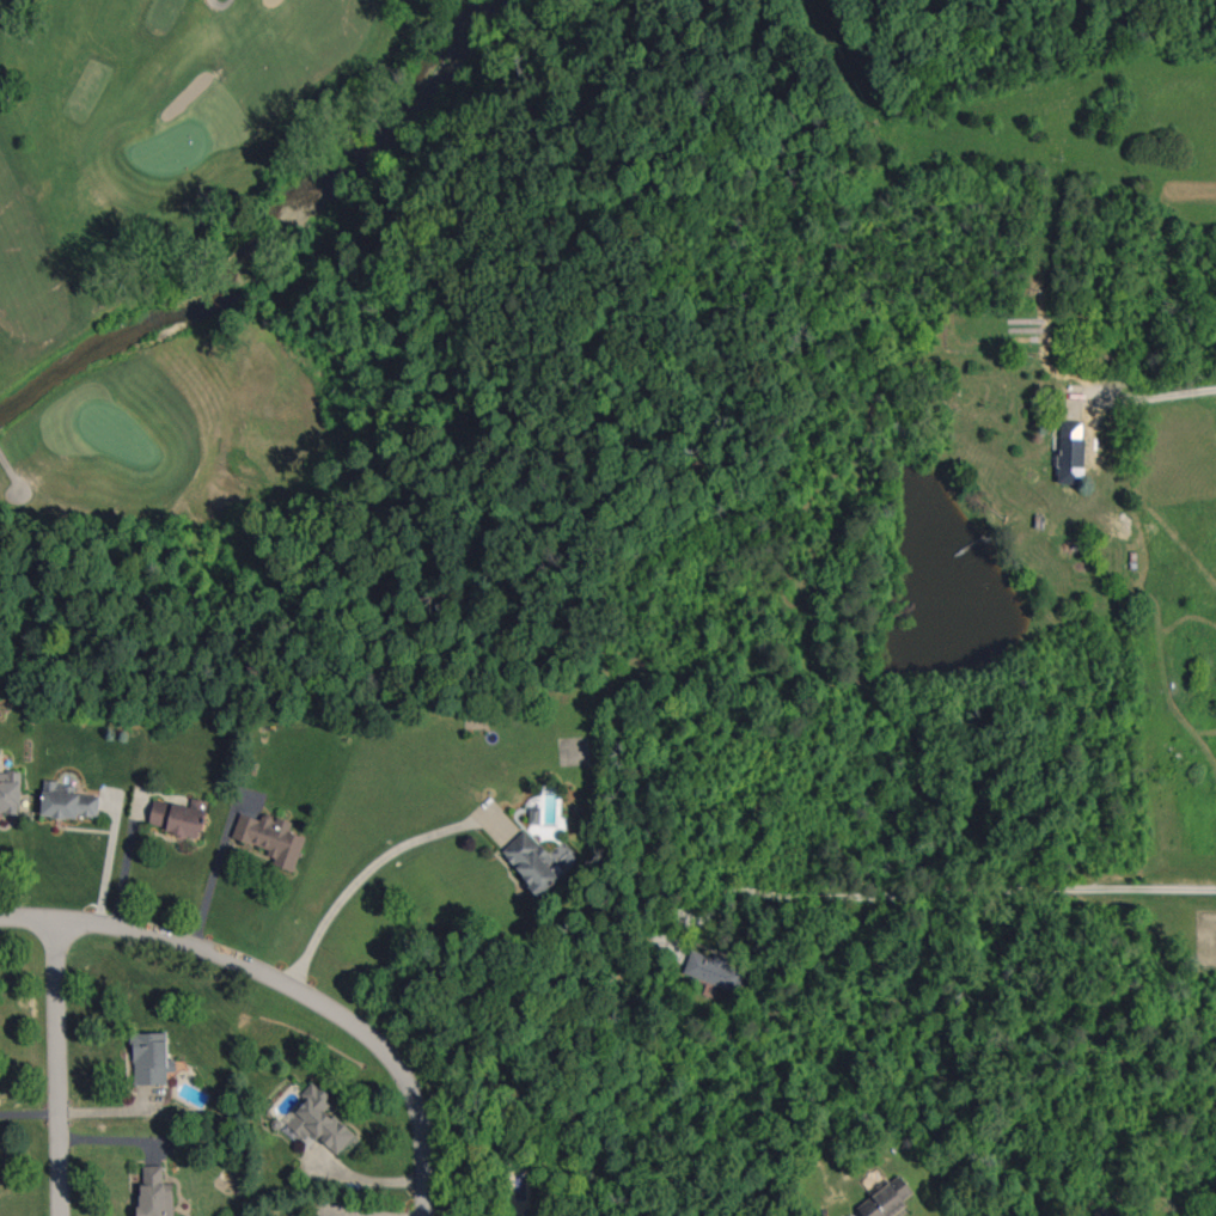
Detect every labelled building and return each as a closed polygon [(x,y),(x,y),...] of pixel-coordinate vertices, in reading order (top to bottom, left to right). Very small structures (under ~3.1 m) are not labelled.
[(21,813),(21,773),(0,774),(0,813),(21,813)] [(75,794),(75,783),(43,782),(42,815),(99,817),(100,795),(75,794)] [(154,799),(148,827),(200,838),(207,801),(192,798),(190,807),(154,799)] [(294,871),(305,837),(290,832),(292,822),(264,813),(262,820),(240,813),(232,839),(277,853),(273,865),(294,871)] [(501,852),(540,895),(560,877),(545,861),(549,856),(525,830),(501,852)] [(738,992),(745,970),(726,963),(728,957),(714,953),(713,957),(692,949),(683,973),(738,992)] [(134,1084),(168,1084),(168,1071),(177,1071),(176,1059),(168,1059),(168,1032),(133,1033),(134,1084)] [(355,1135),(325,1107),(333,1098),(313,1081),(302,1094),(308,1100),(286,1124),(304,1140),(312,1132),(337,1155),(355,1135)] [(141,1215),(174,1215),(173,1183),(164,1184),(163,1165),(140,1165),(141,1215)] [(899,1173),(856,1205),(864,1215),(889,1215),(916,1196),(899,1173)]
